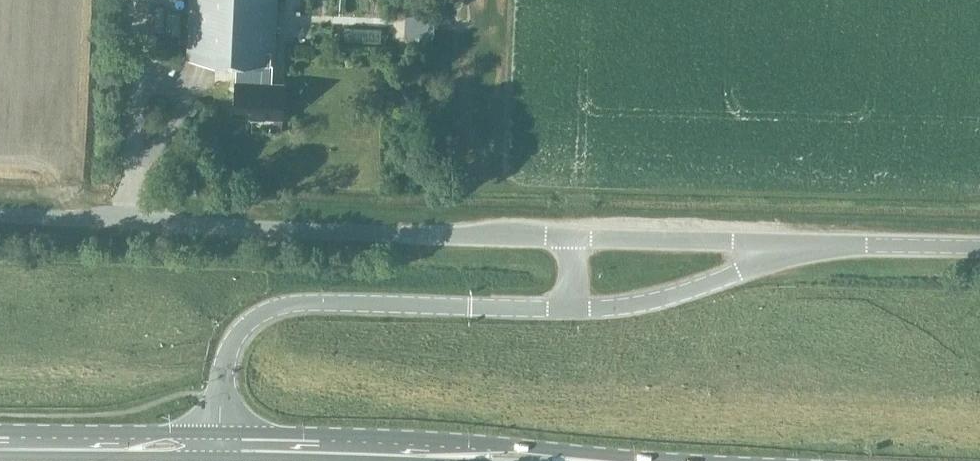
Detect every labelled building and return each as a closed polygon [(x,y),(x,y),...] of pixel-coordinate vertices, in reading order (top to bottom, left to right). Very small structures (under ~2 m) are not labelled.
[(187,62),(277,64),(278,49),(280,49),(280,47),(278,47),(280,0),(192,0),(190,60),(187,60),(187,62)] [(395,34),(421,35),(422,8),(396,7),(395,34)] [(398,52),(398,61),(408,61),(408,52),(398,52)] [(279,78),(230,76),(228,102),(278,105),(279,78)]
